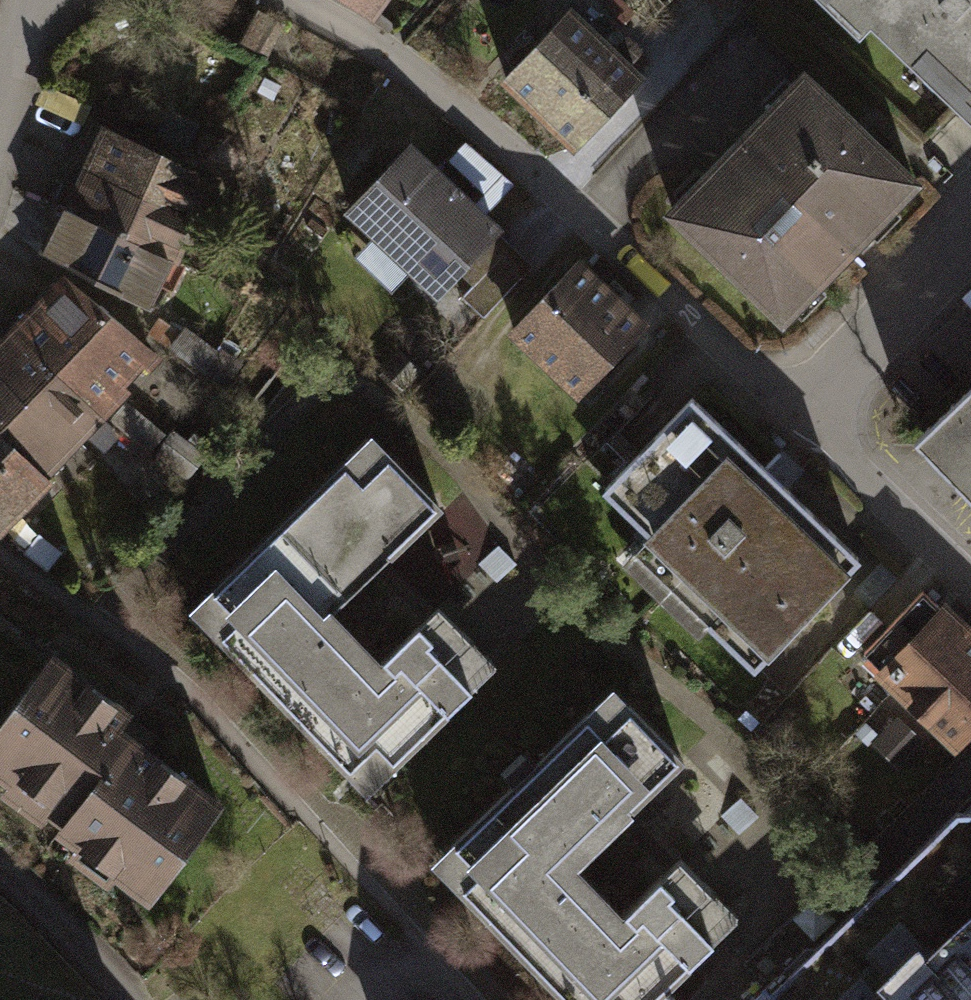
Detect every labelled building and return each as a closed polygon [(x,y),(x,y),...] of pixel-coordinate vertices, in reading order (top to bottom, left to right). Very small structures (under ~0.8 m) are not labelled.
[(369,17),(382,0),(344,0),(369,17)] [(858,35),(870,22),(969,117),(970,114),(970,0),(822,0),(858,35)] [(636,76),(566,12),(504,80),(574,143),(636,76)] [(803,79),(672,213),(776,315),(908,181),(803,79)] [(92,125),(73,165),(188,218),(207,177),(92,125)] [(492,234),(498,229),(410,146),(347,211),(435,295),(460,269),(475,284),(462,297),(483,316),(528,269),(492,234)] [(73,165),(54,205),(168,259),(188,218),(73,165)] [(60,220),(44,253),(148,302),(168,259),(54,205),(50,215),(60,220)] [(576,263),(513,330),(579,391),(642,325),(576,263)] [(19,331),(98,409),(152,351),(68,281),(19,331)] [(183,336),(159,320),(149,334),(174,350),(183,336)] [(72,435),(98,409),(19,331),(14,326),(0,340),(0,363),(72,435)] [(50,481),(39,467),(72,435),(0,363),(0,528),(50,481)] [(908,448),(970,509),(970,386),(908,448)] [(856,559),(688,399),(600,490),(724,609),(710,624),(753,666),(856,559)] [(155,454),(185,478),(203,457),(173,432),(155,454)] [(367,436),(188,612),(368,794),(497,668),(437,607),(377,666),(325,614),(436,505),(367,436)] [(922,594),(864,655),(960,745),(970,733),(970,640),(922,594)] [(52,662),(0,623),(0,732),(52,662)] [(55,657),(52,662),(0,732),(0,762),(52,800),(46,808),(120,862),(113,870),(151,898),(222,802),(117,725),(128,711),(55,657)] [(431,864),(563,999),(650,999),(735,917),(680,860),(619,918),(570,868),(682,759),(613,688),(431,864)] [(766,991),(775,999),(970,999),(970,814),(955,813),(816,950),(807,950),(766,991)] [(766,991),(756,999),(775,999),(766,991)]
